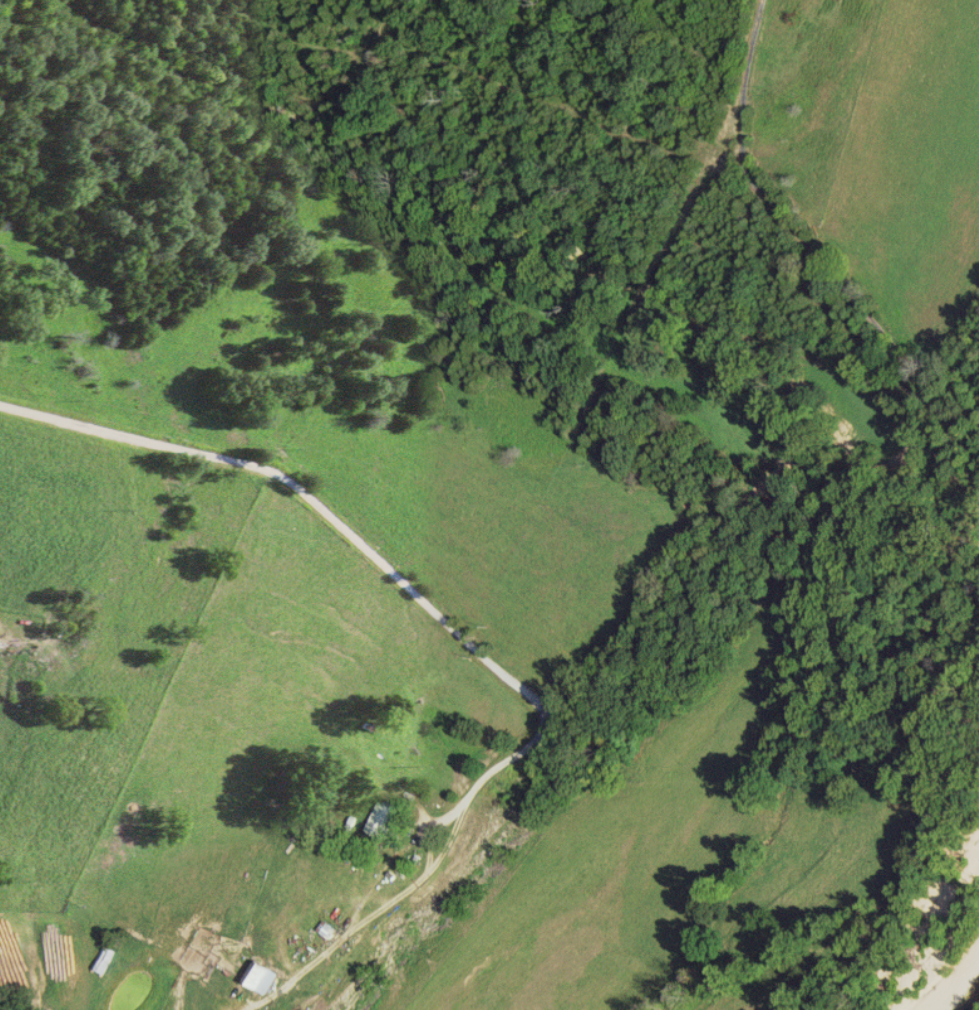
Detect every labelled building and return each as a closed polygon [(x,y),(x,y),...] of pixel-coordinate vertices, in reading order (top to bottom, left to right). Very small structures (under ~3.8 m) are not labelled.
[(392,821),(398,809),(380,800),(366,827),(386,838),(394,823),(392,821)]
